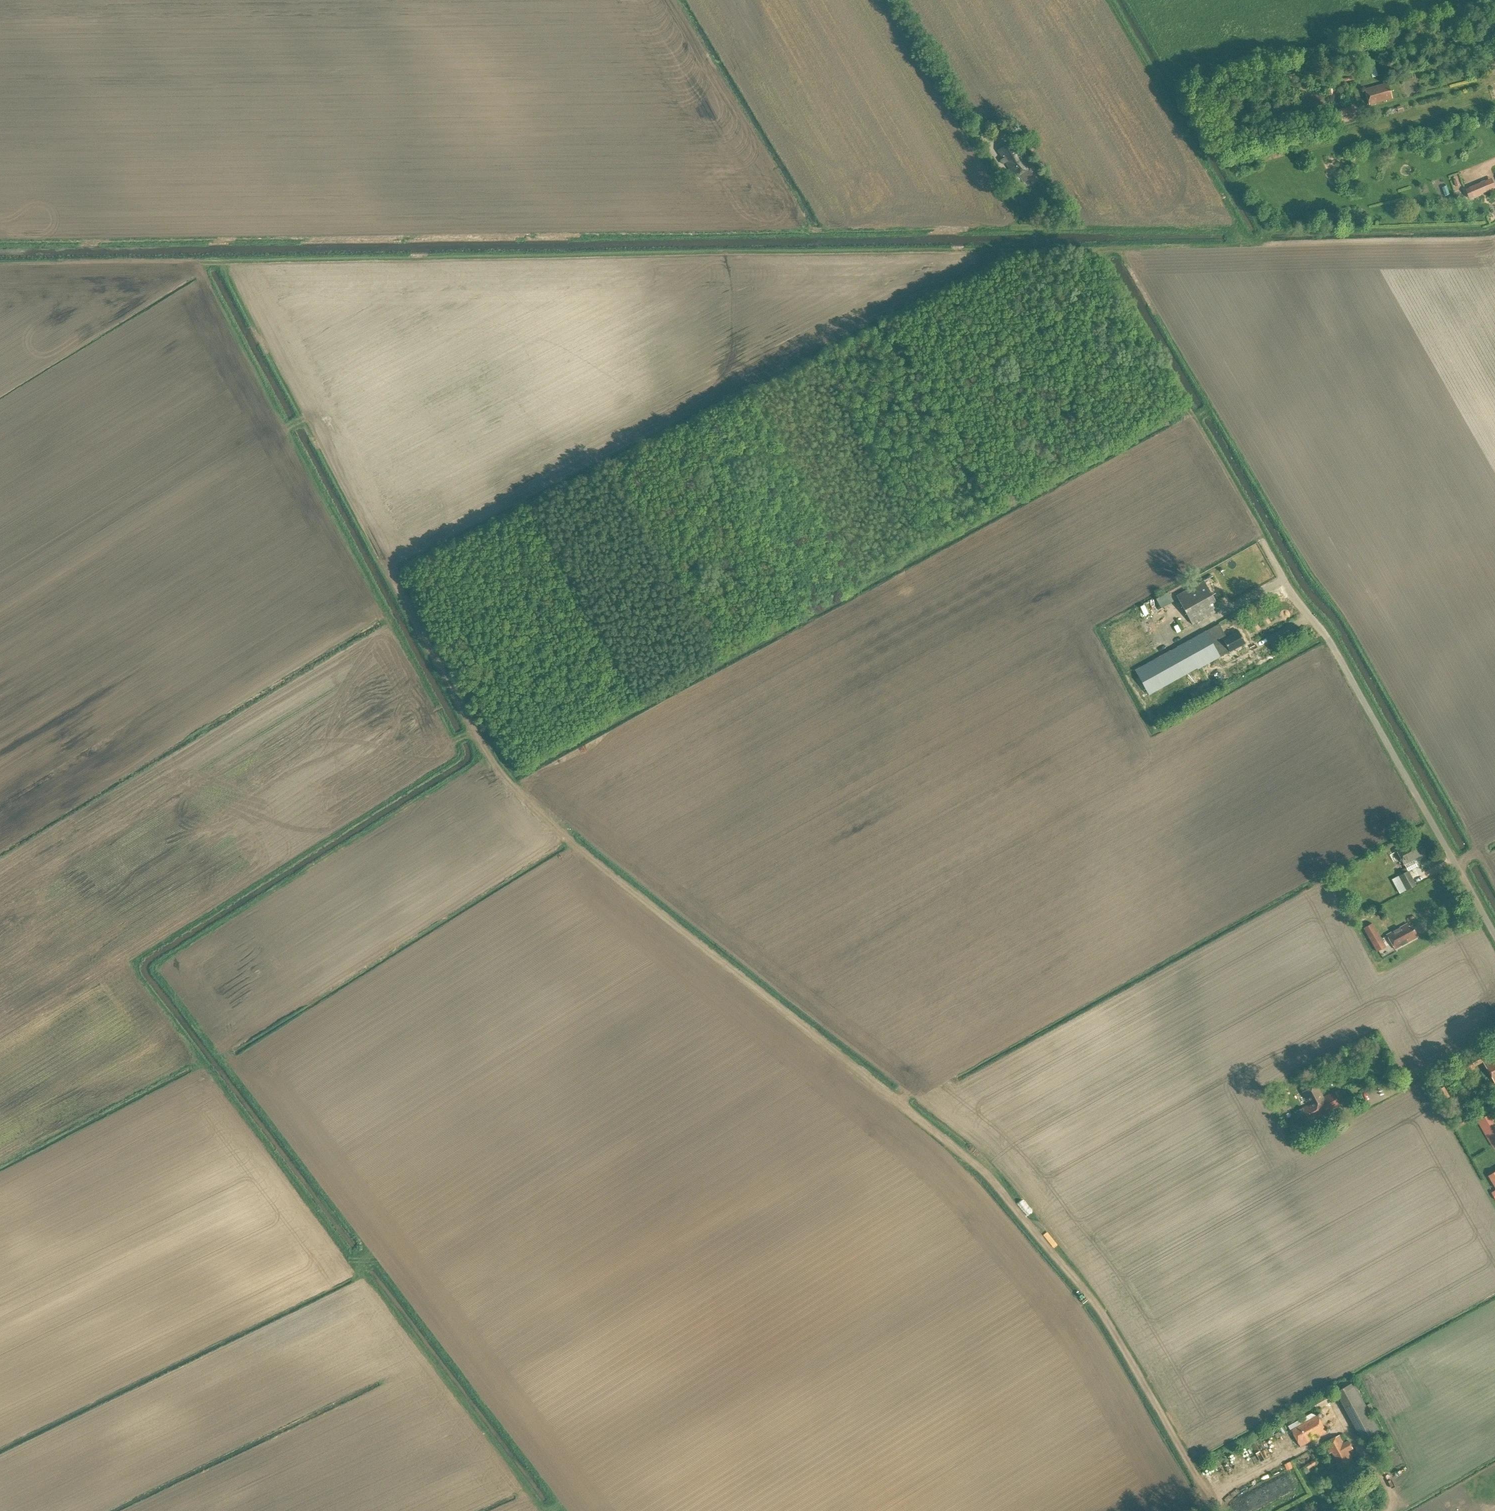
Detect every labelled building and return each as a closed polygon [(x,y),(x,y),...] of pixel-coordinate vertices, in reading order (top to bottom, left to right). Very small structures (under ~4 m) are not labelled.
[(1349,47),(1335,52),(1338,60),(1352,55),(1349,47)] [(1369,106),(1392,99),(1391,96),(1389,88),(1388,84),(1365,90),(1369,106)] [(1353,106),(1338,110),(1341,121),(1356,117),(1353,106)] [(1404,112),(1402,106),(1397,108),(1388,111),(1389,116),(1398,113),(1399,114),(1404,112)] [(999,139),(1013,131),(1007,121),(993,130),(999,139)] [(1003,152),(1000,154),(1016,178),(1018,176),(1023,184),(1034,177),(1029,170),(1032,168),(1026,158),(1023,160),(1014,145),(1010,147),(1009,144),(1001,149),(1003,152)] [(1472,198),(1494,189),(1491,179),(1468,189),(1472,198)] [(1204,581),(1176,597),(1193,625),(1220,610),(1204,581)] [(1170,591),(1158,598),(1163,607),(1176,600),(1170,591)] [(1219,624),(1135,670),(1148,694),(1219,656),(1219,658),(1245,644),(1238,632),(1226,638),(1219,624)] [(1417,867),(1413,861),(1422,856),(1420,852),(1423,850),(1416,839),(1408,843),(1407,843),(1395,849),(1404,866),(1404,865),(1408,872),(1417,867)] [(1399,895),(1416,886),(1408,871),(1399,877),(1398,876),(1392,880),(1399,895)] [(1385,946),(1372,924),(1363,929),(1376,952),(1385,946)] [(1407,924),(1386,935),(1395,950),(1418,937),(1412,927),(1409,928),(1407,924)] [(1482,1062),(1494,1085),(1494,1055),(1482,1062)] [(1309,1105),(1303,1108),(1310,1122),(1338,1108),(1336,1105),(1338,1103),(1332,1092),(1323,1097),(1317,1085),(1302,1092),(1309,1105)] [(1437,1090),(1443,1101),(1450,1097),(1444,1087),(1437,1090)] [(1491,1113),(1477,1122),(1492,1148),(1494,1146),(1494,1120),(1491,1113)] [(1471,1121),(1468,1116),(1456,1123),(1459,1128),(1471,1121)] [(1355,1381),(1338,1390),(1364,1438),(1381,1429),(1355,1381)] [(1325,1393),(1309,1402),(1314,1412),(1330,1403),(1325,1393)] [(1317,1416),(1290,1430),(1300,1447),(1326,1432),(1317,1416)] [(1344,1443),(1339,1435),(1323,1443),(1340,1474),(1344,1471),(1345,1474),(1353,1470),(1351,1467),(1354,1466),(1349,1457),(1351,1456),(1348,1452),(1353,1450),(1348,1441),(1344,1443)] [(1292,1468),(1289,1462),(1284,1465),(1287,1471),(1292,1468)]
